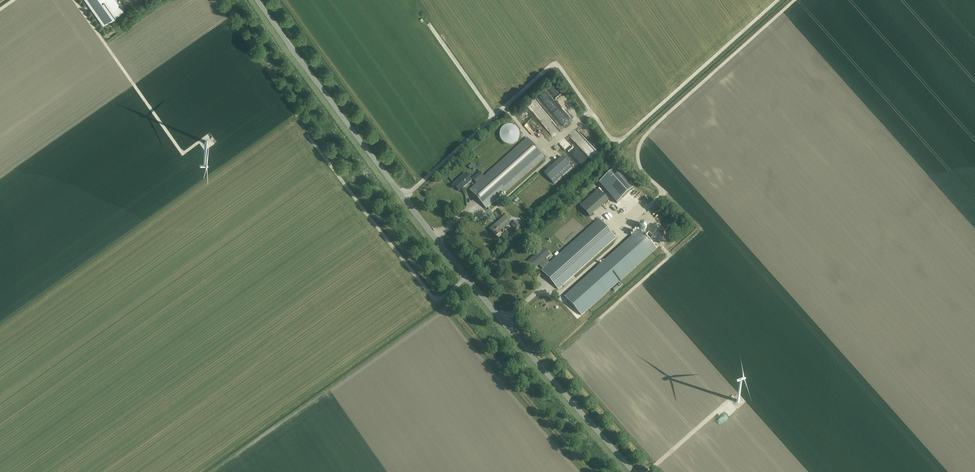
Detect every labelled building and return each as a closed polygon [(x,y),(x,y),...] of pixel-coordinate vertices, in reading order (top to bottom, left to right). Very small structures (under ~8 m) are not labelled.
[(116,0),(86,0),(104,25),(124,11),(116,0)] [(543,89),(537,94),(547,105),(553,101),(543,89)] [(533,97),(527,103),(535,110),(540,105),(533,97)] [(569,103),(565,107),(571,112),(574,109),(569,103)] [(529,123),(526,127),(534,133),(537,130),(529,123)] [(504,126),(503,128),(501,130),(500,133),(500,136),(500,138),(502,141),(504,143),(506,144),(509,145),(512,145),(514,144),(517,142),(518,140),(519,137),(520,134),(519,132),(518,129),(516,127),(514,126),(511,125),(509,125),(506,125),(504,126)] [(527,138),(470,189),(486,208),(487,208),(486,208),(544,157),(527,138)] [(577,163),(579,162),(582,166),(588,162),(581,153),(574,158),(577,163)] [(543,171),(553,184),(572,168),(562,156),(543,171)] [(480,172),(473,178),(476,182),(483,176),(480,172)] [(618,172),(602,187),(619,207),(636,192),(618,172)] [(472,180),(466,173),(453,184),(459,191),(472,180)] [(578,206),(587,217),(607,199),(598,188),(578,206)] [(510,222),(505,216),(490,229),(495,236),(502,230),(503,232),(505,231),(503,229),(510,222)] [(600,217),(549,263),(542,269),(541,271),(557,289),(617,236),(600,217)] [(516,220),(512,225),(517,230),(521,226),(516,220)] [(650,241),(653,238),(649,234),(646,237),(639,230),(565,296),(582,315),(656,249),(650,241)] [(525,265),(531,271),(543,260),(537,254),(525,265)] [(615,292),(622,285),(620,283),(613,289),(615,292)]
